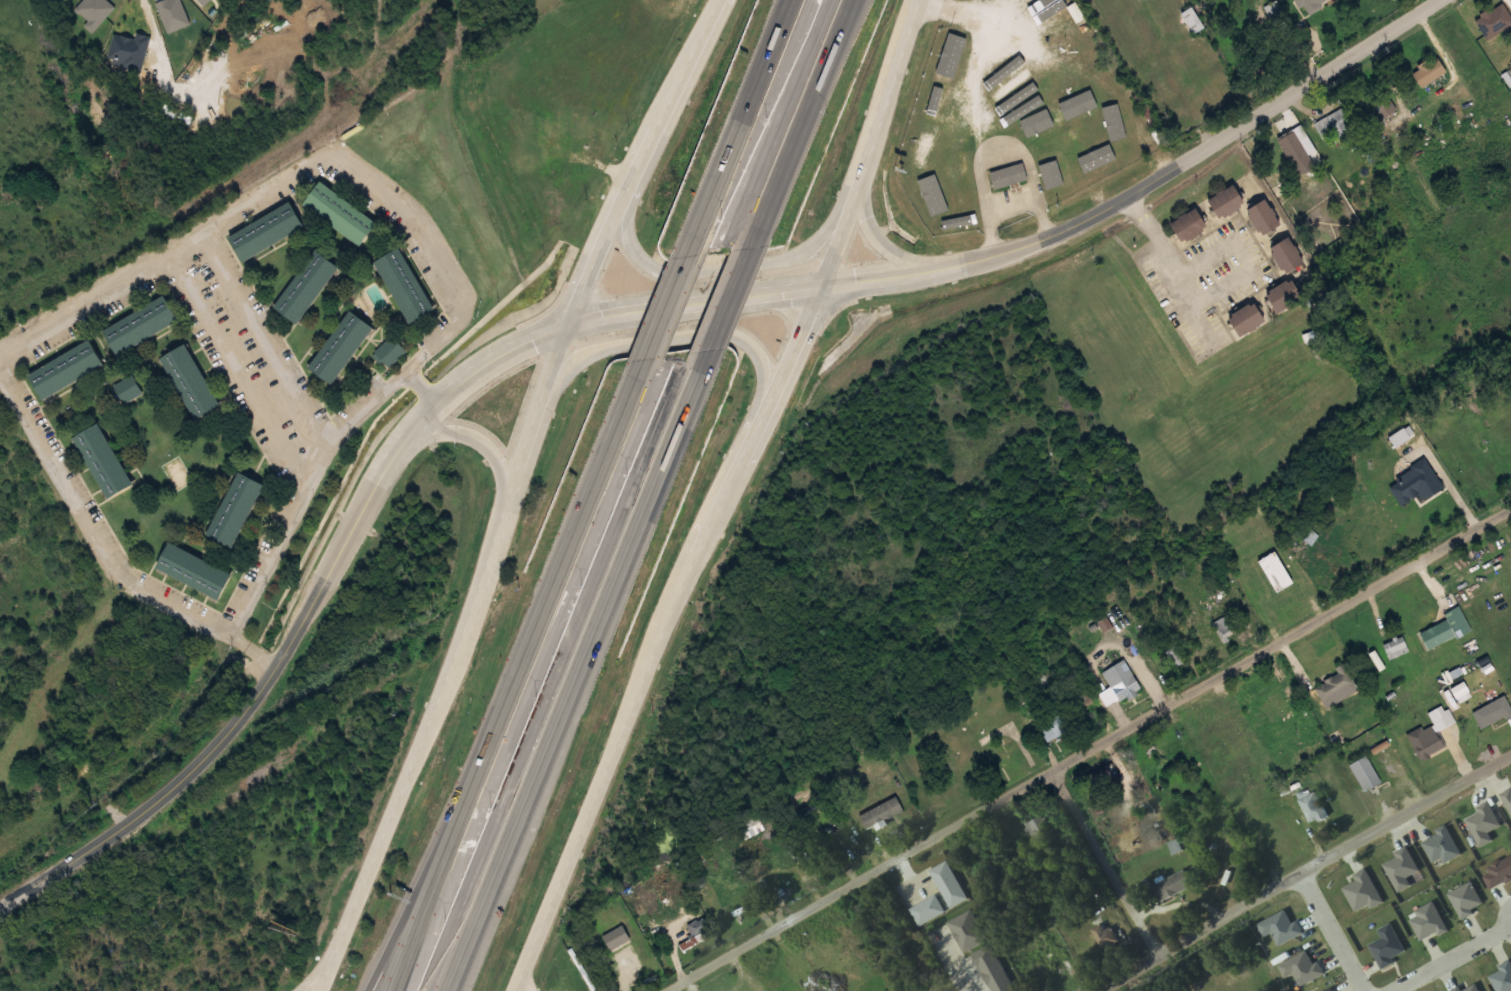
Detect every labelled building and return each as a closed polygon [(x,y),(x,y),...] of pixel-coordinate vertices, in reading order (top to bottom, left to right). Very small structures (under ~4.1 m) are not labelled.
[(1304,8),(1307,14),(1336,0),(1294,0),(1299,11),(1304,8)] [(1181,14),(1194,35),(1205,29),(1191,7),(1181,14)] [(935,77),(951,81),(963,42),(947,37),(935,77)] [(1032,63),(1027,56),(990,80),(996,88),(1032,63)] [(1411,72),(1421,89),(1447,73),(1437,57),(1411,72)] [(1006,100),(1018,119),(1052,95),(1040,77),(1006,100)] [(919,121),(936,126),(947,93),(930,87),(919,121)] [(1370,100),(1378,121),(1396,113),(1388,92),(1370,100)] [(1063,118),(1097,111),(1093,93),(1059,100),(1063,118)] [(1125,139),(1117,106),(1101,110),(1109,143),(1125,139)] [(1323,142),(1336,134),(1343,146),(1358,137),(1342,109),(1314,125),(1323,142)] [(1305,153),(1293,133),(1279,142),(1290,161),(1305,153)] [(1112,166),(1107,150),(1076,160),(1082,176),(1112,166)] [(1040,168),(1064,193),(1074,183),(1051,158),(1040,168)] [(1027,181),(1023,165),(990,172),(993,189),(1027,181)] [(319,182),(302,205),(360,247),(377,224),(319,182)] [(940,215),(924,184),(909,192),(925,222),(940,215)] [(1245,204),(1232,185),(1208,201),(1220,220),(1245,204)] [(1264,236),(1281,223),(1263,200),(1246,213),(1264,236)] [(228,235),(241,262),(304,231),(291,204),(228,235)] [(1207,228),(1196,209),(1170,224),(1182,244),(1207,228)] [(1284,275),(1304,263),(1290,237),(1269,248),(1284,275)] [(402,248),(376,261),(406,325),(432,312),(402,248)] [(298,326),(338,267),(313,251),(274,309),(298,326)] [(1277,315),(1303,299),(1290,279),(1265,295),(1277,315)] [(102,329),(115,355),(178,324),(165,298),(102,329)] [(1239,338),(1265,323),(1254,302),(1227,318),(1239,338)] [(333,386),(372,328),(348,311),(309,370),(333,386)] [(406,352),(392,337),(373,356),(387,371),(406,352)] [(41,400),(103,367),(89,341),(27,374),(41,400)] [(161,357),(192,420),(218,408),(187,344),(161,357)] [(123,405),(142,395),(132,376),(112,386),(123,405)] [(73,438),(106,499),(132,486),(98,424),(73,438)] [(1414,438),(1410,429),(1389,437),(1393,447),(1414,438)] [(1444,490),(1427,461),(1387,483),(1401,508),(1416,499),(1419,504),(1444,490)] [(206,537),(233,550),(263,485),(236,473),(206,537)] [(155,571),(218,601),(231,575),(168,544),(155,571)] [(1420,633),(1427,651),(1471,632),(1460,607),(1444,614),(1447,622),(1420,633)] [(1239,633),(1229,615),(1213,625),(1223,642),(1239,633)] [(1388,659),(1408,654),(1405,643),(1385,648),(1388,659)] [(1177,668),(1185,662),(1174,647),(1166,654),(1177,668)] [(1104,671),(1119,705),(1142,696),(1127,661),(1104,671)] [(1335,670),(1338,676),(1314,688),(1321,703),(1355,686),(1344,665),(1335,670)] [(1482,731),(1510,715),(1510,708),(1505,696),(1472,714),(1482,731)] [(1451,726),(1442,707),(1428,714),(1432,724),(1408,735),(1420,761),(1446,749),(1438,732),(1451,726)] [(1038,728),(1047,744),(1069,731),(1060,715),(1038,728)] [(1350,765),(1363,793),(1381,785),(1367,757),(1350,765)] [(1097,795),(1120,779),(1110,764),(1086,780),(1097,795)] [(1299,801),(1312,827),(1329,819),(1315,792),(1299,801)] [(868,833),(904,812),(895,797),(859,818),(868,833)] [(744,840),(765,832),(758,817),(738,826),(744,840)] [(1052,842),(1043,819),(1027,825),(1036,848),(1052,842)] [(1155,888),(1162,904),(1194,889),(1186,873),(1155,888)] [(657,893),(664,911),(673,907),(666,889),(657,893)] [(679,945),(682,951),(713,939),(705,919),(688,926),(694,940),(679,945)] [(602,937),(610,953),(631,942),(623,927),(602,937)] [(1110,933),(1105,934),(1103,928),(1093,932),(1109,969),(1122,963),(1110,933)] [(1043,962),(1057,988),(1072,979),(1059,954),(1043,962)]
